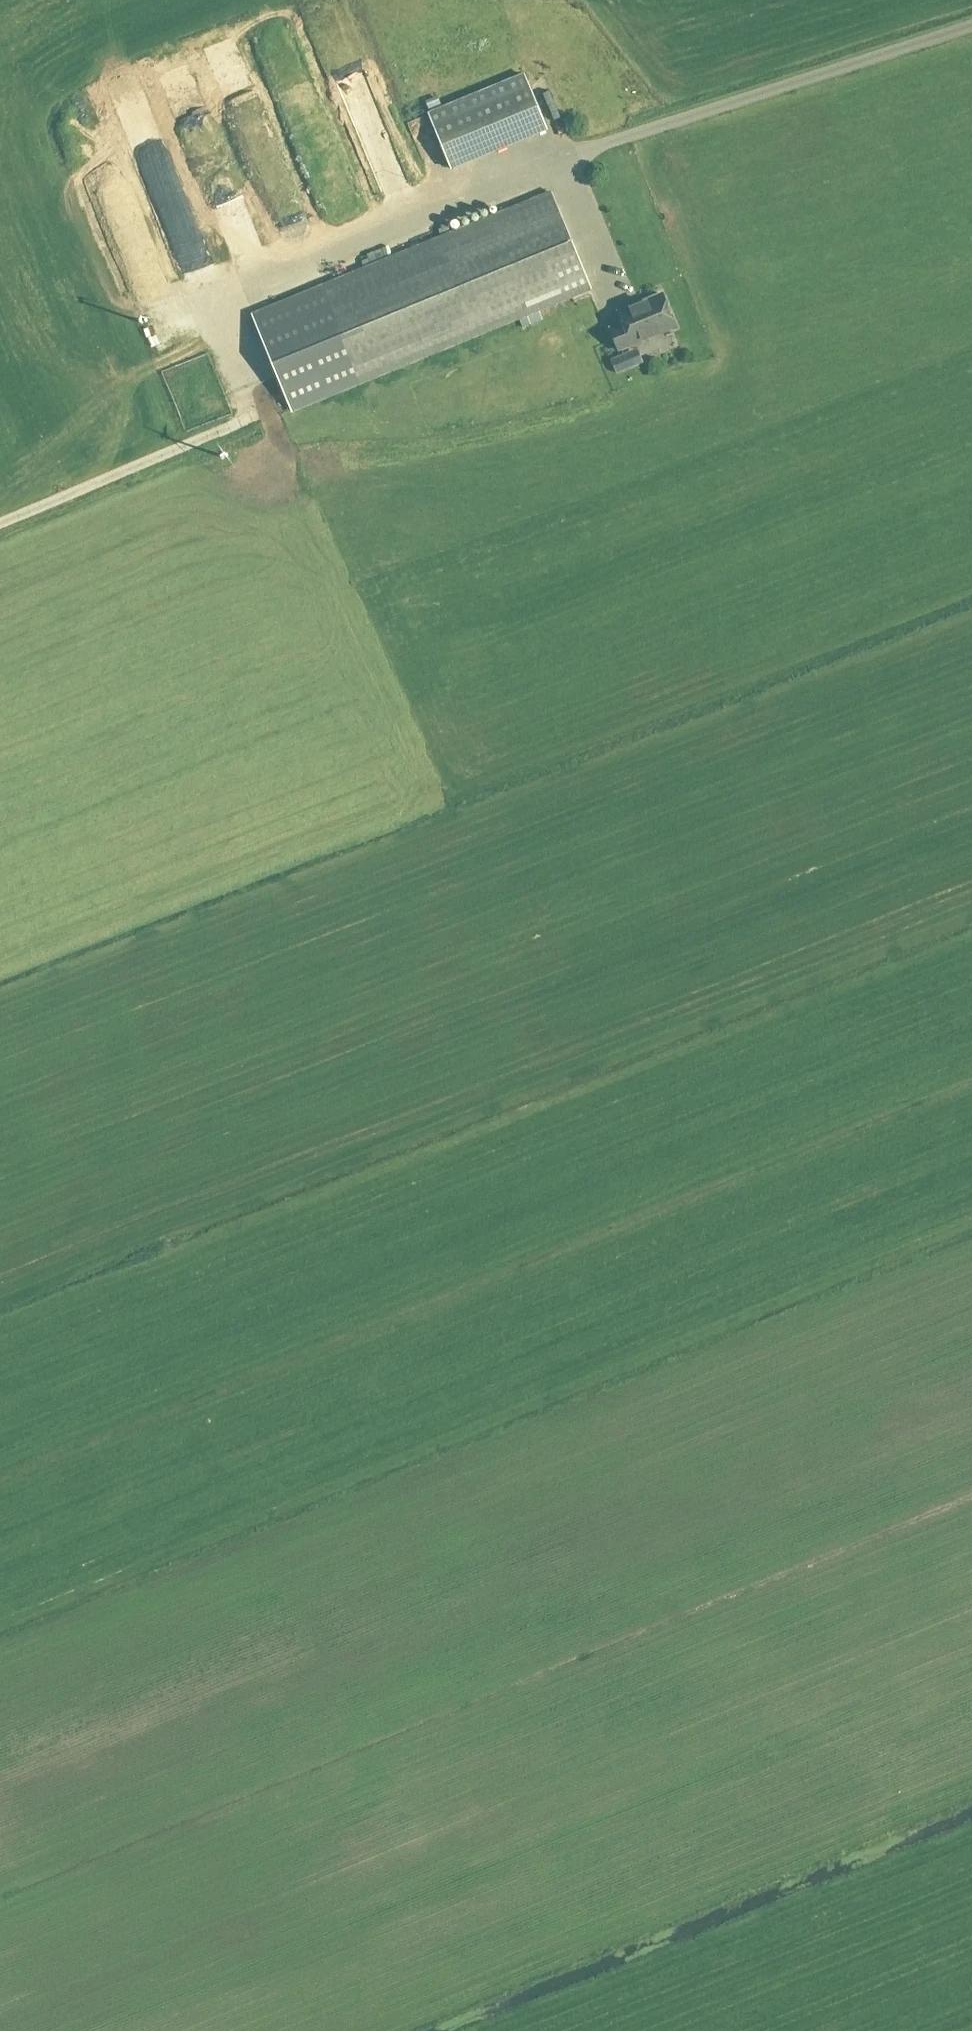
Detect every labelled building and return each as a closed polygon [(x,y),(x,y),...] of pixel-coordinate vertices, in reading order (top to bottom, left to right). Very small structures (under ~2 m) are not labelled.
[(524,74),(430,113),(452,168),(546,130),(524,74)] [(376,108),(351,118),(381,195),(405,186),(376,108)] [(412,138),(428,134),(424,120),(409,124),(412,138)] [(551,193),(320,287),(254,314),(293,410),(590,288),(551,193)] [(662,293),(619,311),(633,345),(676,327),(662,293)]
